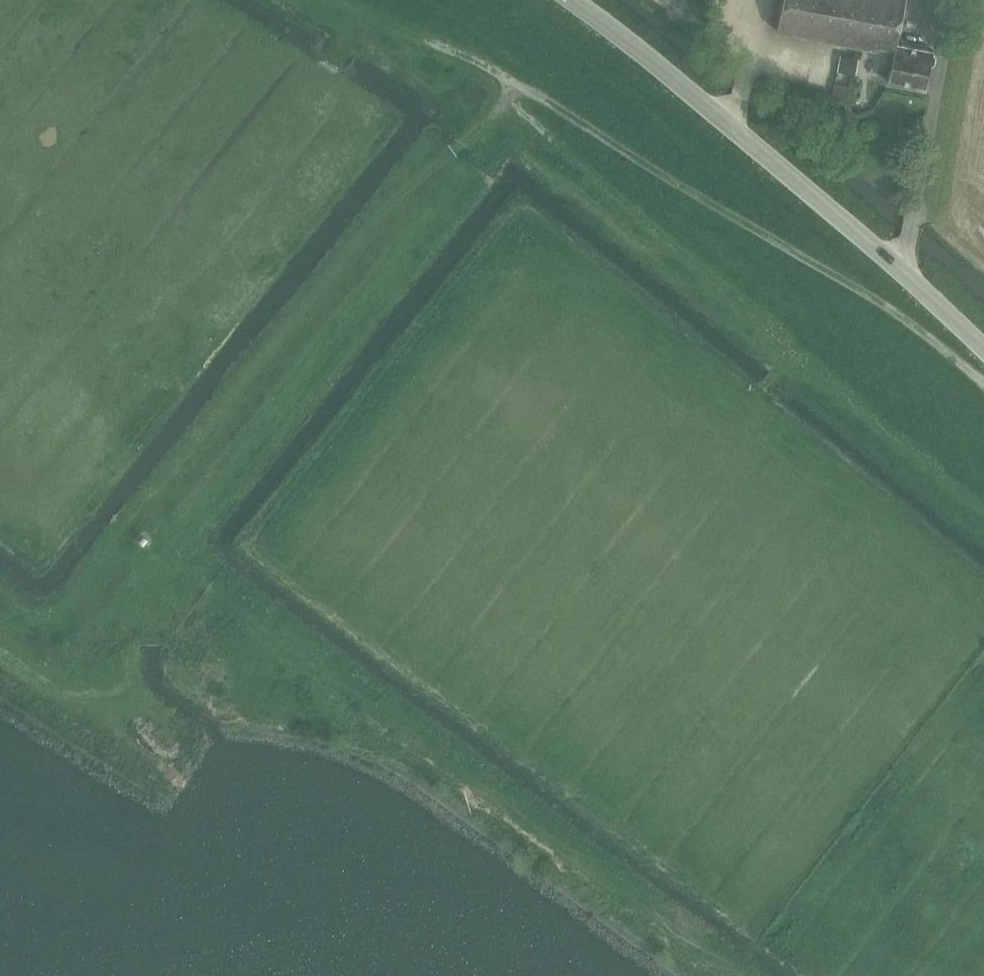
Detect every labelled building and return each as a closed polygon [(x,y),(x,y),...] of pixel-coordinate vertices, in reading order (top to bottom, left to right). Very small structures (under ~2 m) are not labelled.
[(889,50),(888,57),(892,58),(888,79),(926,86),(930,64),(934,62),(935,55),(933,51),(933,49),(896,42),(904,0),(783,0),(777,29),(889,50)]
